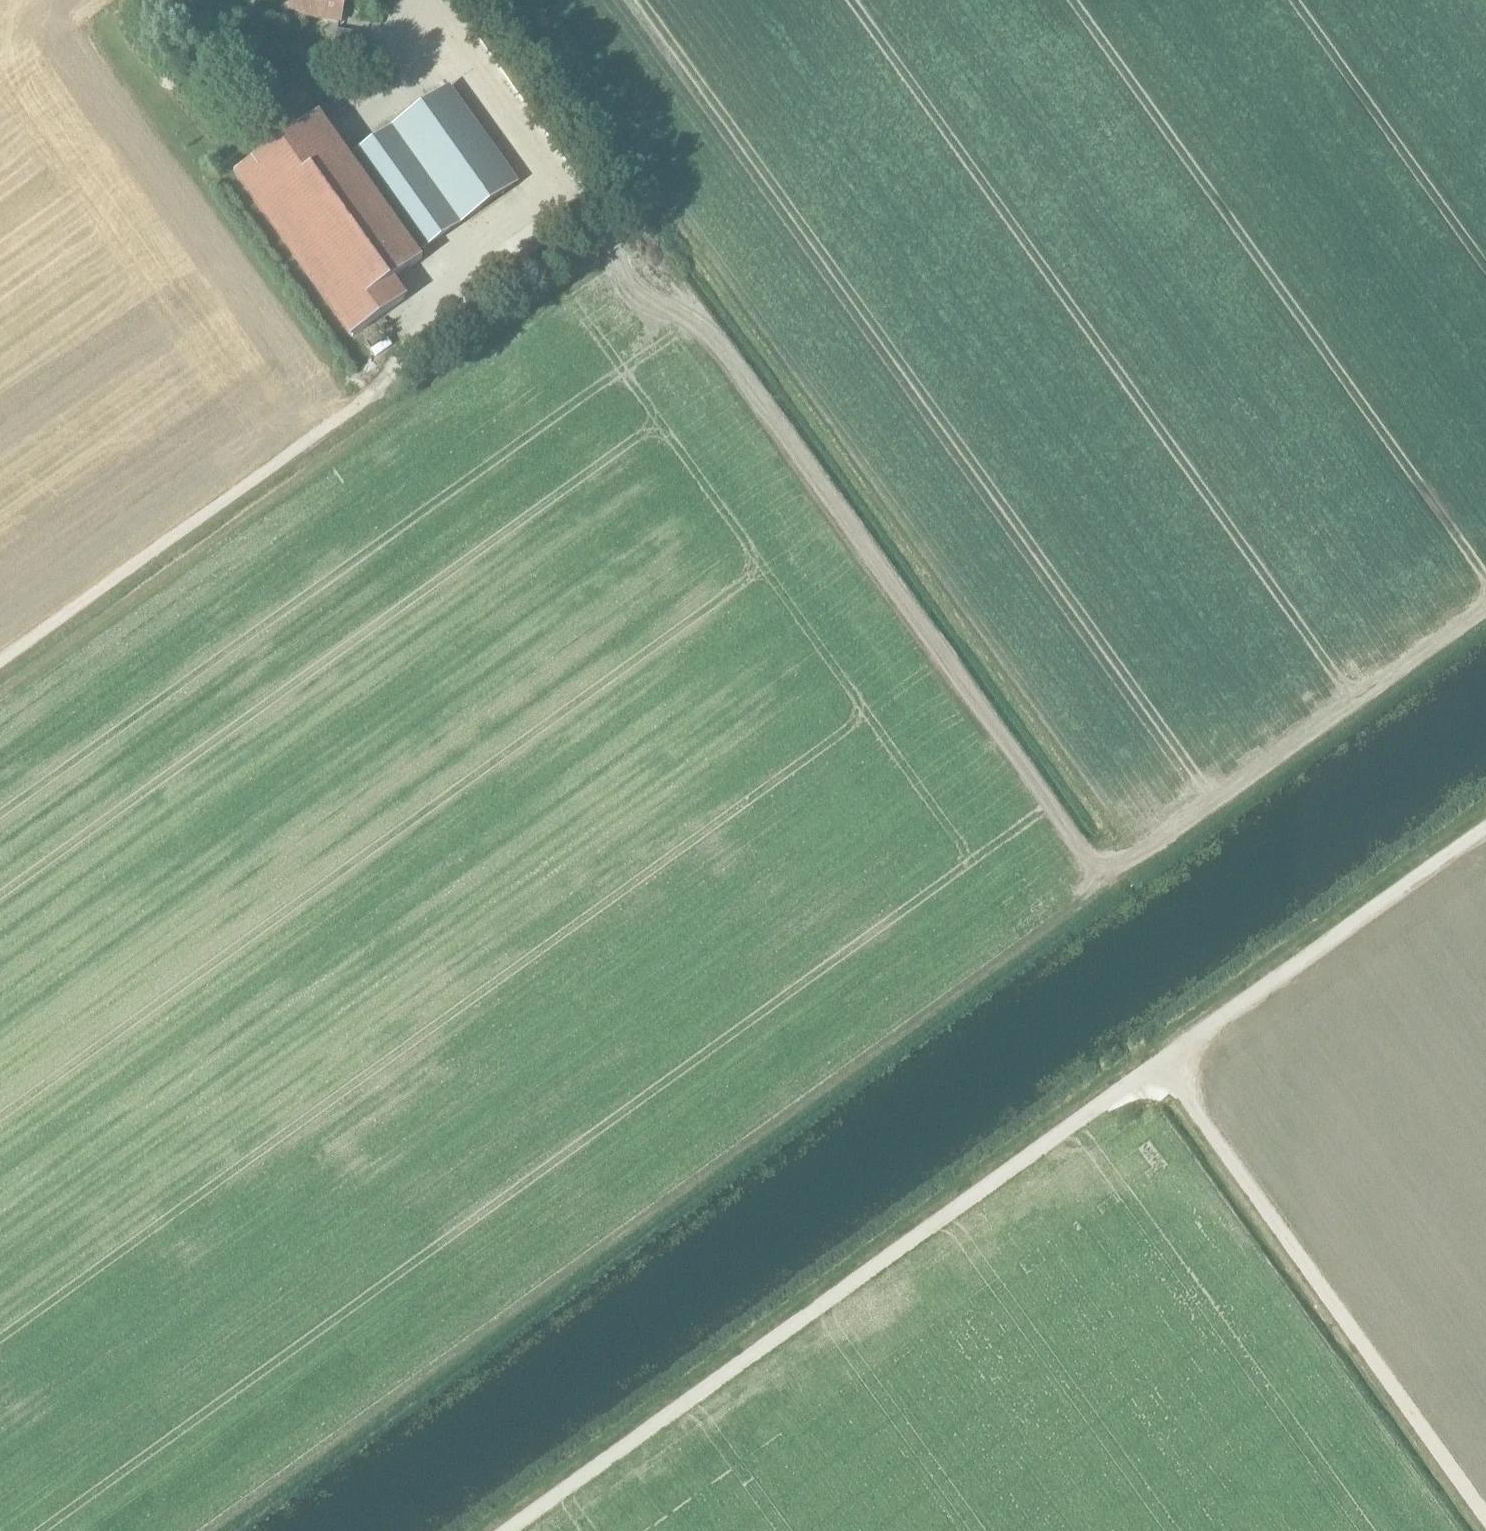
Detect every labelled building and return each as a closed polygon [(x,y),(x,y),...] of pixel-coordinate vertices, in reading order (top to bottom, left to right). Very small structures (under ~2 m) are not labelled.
[(345,0),(292,0),(290,9),(306,12),(305,16),(339,22),(334,55),(359,59),(363,34),(348,32),(351,9),(343,8),(345,0)] [(450,87),(393,128),(461,223),(517,182),(450,87)] [(319,114),(237,173),(353,337),(404,300),(391,282),(422,259),(418,253),(350,158),(319,114)] [(350,158),(418,253),(461,223),(393,128),(350,158)]
